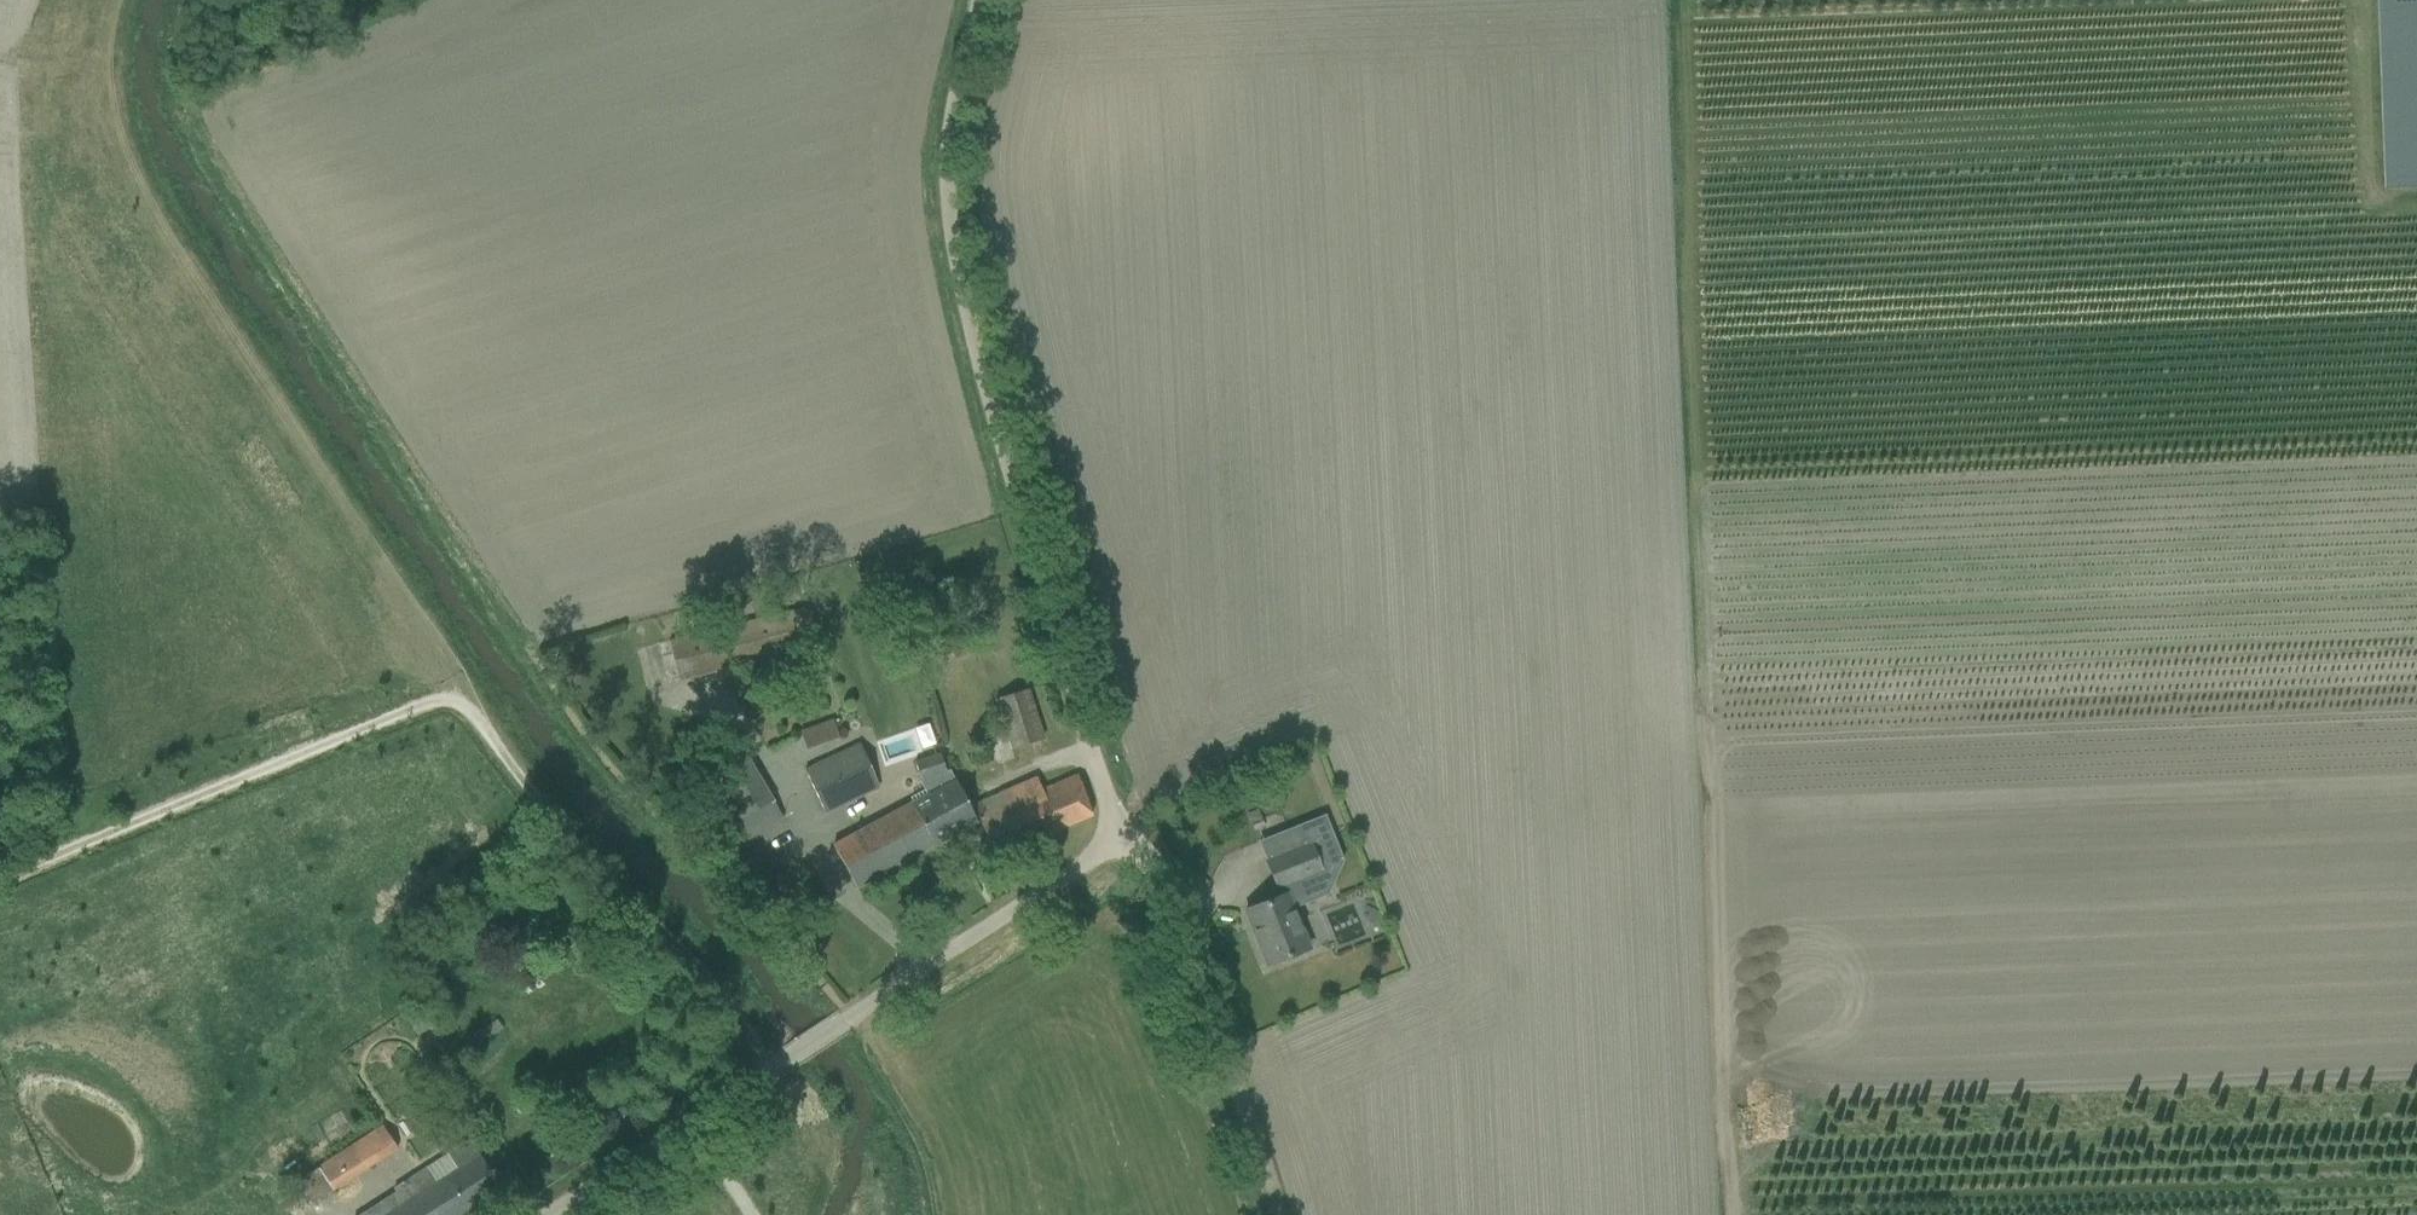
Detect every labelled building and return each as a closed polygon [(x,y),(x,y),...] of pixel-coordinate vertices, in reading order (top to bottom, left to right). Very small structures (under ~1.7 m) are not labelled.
[(2384,178),(2416,177),(2416,0),(2378,0),(2384,178)] [(818,647),(808,606),(668,639),(678,681),(818,647)] [(906,651),(893,653),(895,668),(907,666),(906,651)] [(1003,724),(992,727),(998,744),(1008,741),(1011,748),(1043,738),(1027,690),(996,700),(1003,724)] [(831,719),(800,730),(807,748),(839,736),(834,720),(832,721),(831,719)] [(734,740),(703,759),(710,771),(741,752),(734,740)] [(880,789),(860,742),(825,757),(824,754),(816,757),(819,762),(803,768),(824,813),(880,789)] [(833,847),(844,867),(856,888),(976,823),(953,780),(953,781),(948,771),(946,772),(940,754),(914,762),(920,780),(919,781),(927,795),(833,847)] [(972,805),(985,834),(994,856),(1091,815),(1077,774),(1041,790),(1036,778),(972,805)] [(773,801),(731,825),(742,842),(783,818),(773,801)] [(742,844),(756,869),(791,850),(778,825),(742,844)] [(1311,842),(1266,860),(1277,888),(1321,871),(1320,867),(1324,866),(1314,842),(1312,843),(1311,842)] [(1288,893),(1268,901),(1245,910),(1267,965),(1309,948),(1288,893)] [(384,1128),(296,1182),(311,1204),(397,1149),(384,1128)] [(502,1190),(470,1139),(447,1154),(392,1187),(395,1193),(361,1214),(463,1214),(502,1190)]
